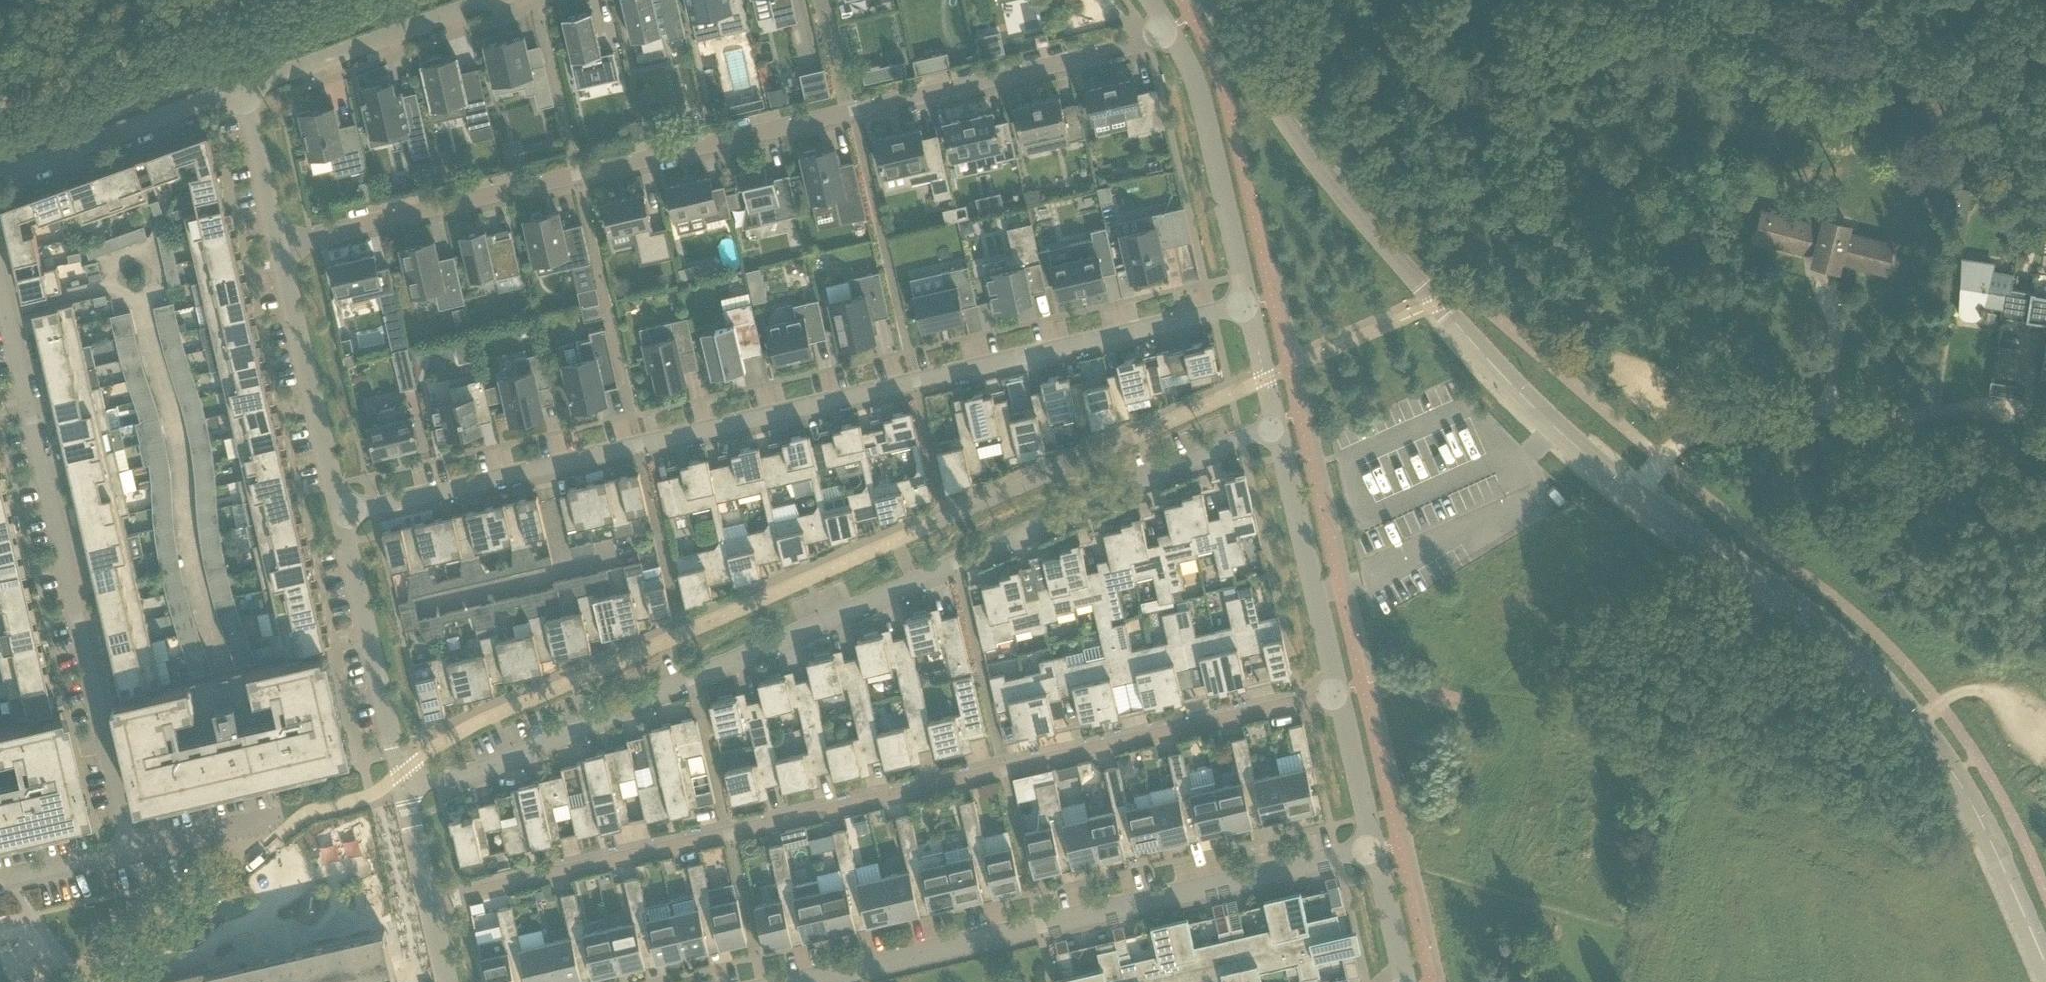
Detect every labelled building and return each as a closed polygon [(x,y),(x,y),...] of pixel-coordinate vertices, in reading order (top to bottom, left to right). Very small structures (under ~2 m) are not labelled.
[(632,41),(662,34),(662,33),(667,32),(669,39),(686,36),(677,0),(622,0),(632,41)] [(692,19),(716,14),(721,35),(750,29),(743,0),(688,0),(692,19)] [(776,27),(798,22),(793,0),(770,0),(776,27)] [(571,62),(577,88),(620,79),(614,52),(602,55),(592,11),(562,18),(573,61),(571,62)] [(1050,45),(1049,41),(1047,33),(1035,36),(1038,48),(1050,45)] [(1001,35),(977,41),(981,58),(1005,52),(1001,35)] [(523,76),(527,94),(536,92),(539,107),(554,104),(545,65),(531,68),(524,37),(509,40),(509,39),(500,41),(501,42),(486,46),(494,82),(523,76)] [(947,53),(913,60),(917,76),(951,68),(948,52),(947,53)] [(491,124),(481,81),(463,85),(457,57),(443,60),(442,56),(428,59),(429,64),(423,65),(427,83),(425,83),(428,97),(430,97),(433,109),(443,106),(446,119),(467,114),(470,129),(479,127),(482,139),(494,137),(491,124)] [(904,62),(883,67),(885,79),(907,74),(904,62)] [(800,74),(806,101),(830,96),(824,69),(800,74)] [(1126,113),(1130,134),(1150,129),(1150,130),(1165,127),(1156,89),(1138,93),(1135,79),(1116,83),(1115,81),(1104,83),(1105,86),(1086,90),(1093,121),(1126,113)] [(364,112),(370,137),(388,133),(389,141),(410,136),(414,157),(430,153),(417,94),(402,97),(401,93),(395,95),(392,83),(361,90),(363,99),(362,99),(363,104),(364,104),(366,111),(364,112)] [(785,88),(768,92),(771,106),(789,102),(785,88)] [(1051,147),(1070,143),(1070,141),(1085,137),(1078,104),(1062,108),(1060,98),(1060,97),(1060,96),(1058,96),(1058,97),(1043,100),(1043,99),(1031,101),(1031,103),(1016,106),(1014,106),(1015,108),(1023,141),(1048,136),(1051,147)] [(755,100),(734,105),(736,113),(757,109),(755,100)] [(356,123),(355,123),(339,127),(334,107),(311,113),(311,110),(297,113),(302,135),(305,134),(311,158),(330,154),(334,172),(336,177),(367,170),(356,123)] [(945,123),(954,159),(956,159),(969,156),(972,167),(1016,156),(1008,121),(995,124),(992,112),(990,112),(990,113),(975,117),(974,116),(972,116),(973,117),(965,119),(965,118),(963,119),(947,123),(947,122),(945,123)] [(630,123),(634,141),(644,139),(640,120),(630,123)] [(931,180),(935,200),(952,196),(938,135),(922,138),(920,128),(904,132),(904,131),(888,134),(888,136),(875,139),(884,176),(908,170),(911,184),(931,180)] [(189,167),(191,176),(216,170),(208,133),(173,146),(181,170),(189,167)] [(159,151),(135,159),(144,184),(149,182),(159,178),(165,176),(172,174),(175,172),(179,171),(181,170),(173,146),(168,147),(159,151)] [(835,197),(841,224),(867,218),(854,162),(838,166),(834,148),(816,152),(816,149),(804,152),(804,155),(801,156),(812,203),(835,197)] [(334,172),(330,154),(311,158),(315,176),(334,172)] [(127,205),(148,197),(144,184),(135,159),(120,165),(119,160),(112,163),(127,205)] [(305,160),(299,161),(301,173),(308,171),(305,160)] [(105,212),(127,205),(112,163),(111,163),(113,167),(99,172),(97,168),(90,170),(105,212)] [(758,208),(762,223),(799,215),(790,175),(775,178),(774,177),(769,178),(765,164),(735,171),(739,186),(744,185),(750,210),(758,208)] [(84,220),(105,212),(90,170),(90,171),(91,175),(77,180),(76,175),(69,178),(70,182),(79,207),(84,220)] [(216,170),(191,176),(198,206),(199,211),(200,212),(225,206),(220,184),(217,174),(216,170)] [(172,174),(165,176),(167,183),(178,180),(175,172),(172,174)] [(1103,173),(1097,175),(1100,186),(1109,184),(1108,178),(1107,176),(1103,173)] [(703,211),(706,222),(731,216),(730,209),(727,195),(724,186),(712,189),(710,177),(694,181),(694,179),(682,181),(683,183),(667,187),(675,218),(703,211)] [(37,194),(33,196),(42,220),(47,218),(57,215),(72,210),(79,207),(70,182),(70,183),(64,185),(46,191),(37,194)] [(368,183),(361,184),(364,200),(372,198),(368,183)] [(1110,188),(1098,191),(1102,205),(1103,205),(1113,202),(1112,195),(1110,188)] [(1037,189),(1024,192),(1027,204),(1040,201),(1037,189)] [(737,192),(727,195),(730,209),(741,207),(737,192)] [(648,262),(673,256),(667,229),(653,232),(651,224),(644,193),(629,197),(629,195),(619,198),(619,199),(604,202),(611,234),(633,228),(637,246),(644,244),(648,262)] [(33,196),(3,207),(4,213),(6,222),(10,238),(35,232),(33,223),(42,220),(33,196)] [(151,203),(155,214),(162,211),(158,200),(151,203)] [(966,205),(954,207),(957,220),(969,217),(966,205)] [(186,215),(191,236),(234,226),(232,217),(228,218),(225,206),(186,215)] [(954,207),(943,210),(946,223),(957,220),(954,207)] [(1132,281),(1167,273),(1161,248),(1191,241),(1183,207),(1143,217),(1145,228),(1121,234),(1132,281)] [(169,211),(171,219),(183,216),(181,208),(169,211)] [(542,211),(530,214),(531,218),(526,220),(535,263),(552,259),(555,271),(591,263),(582,224),(562,229),(558,212),(543,216),(542,211)] [(1892,246),(1847,234),(1849,226),(1824,220),(1822,228),(1763,212),(1756,239),(1815,254),(1814,258),(1824,261),(1839,264),(1840,260),(1885,272),(1892,246)] [(57,215),(47,218),(52,231),(61,228),(57,215)] [(971,218),(959,221),(962,234),(970,232),(973,227),(971,218)] [(1008,269),(986,274),(994,312),(1020,307),(1018,300),(1025,299),(1025,301),(1033,300),(1031,294),(1047,290),(1034,232),(1032,223),(1007,229),(1009,238),(1014,256),(1005,258),(1008,269)] [(136,229),(140,240),(147,237),(143,226),(136,229)] [(191,236),(196,259),(240,249),(238,241),(233,242),(230,228),(235,227),(234,226),(191,236)] [(1056,283),(1059,297),(1076,293),(1077,294),(1079,294),(1079,293),(1085,291),(1086,292),(1089,291),(1088,291),(1106,287),(1103,275),(1117,272),(1106,227),(1091,231),(1093,239),(1071,244),(1075,259),(1052,264),(1056,283)] [(140,240),(136,229),(122,234),(126,245),(140,240)] [(479,230),(460,235),(470,280),(495,274),(496,279),(519,274),(520,276),(521,275),(511,230),(509,231),(511,236),(496,239),(495,234),(488,236),(486,229),(479,230)] [(44,268),(35,232),(10,238),(18,274),(44,268)] [(158,236),(160,244),(172,241),(170,233),(158,236)] [(114,237),(119,248),(126,245),(122,234),(114,237)] [(119,248),(114,237),(101,241),(105,253),(119,248)] [(101,241),(93,244),(97,256),(105,253),(101,241)] [(175,255),(172,241),(160,244),(163,258),(175,255)] [(440,309),(465,303),(454,256),(438,260),(434,241),(401,248),(412,295),(435,290),(440,309)] [(93,244),(86,247),(86,248),(90,258),(97,256),(93,244)] [(196,259),(201,281),(240,272),(245,271),(243,263),(238,264),(235,250),(240,249),(196,259)] [(1048,250),(1038,252),(1046,285),(1056,283),(1052,264),(1048,250)] [(68,254),(70,262),(82,260),(80,252),(68,254)] [(333,264),(331,264),(338,294),(340,294),(340,293),(352,290),(354,300),(370,297),(383,294),(395,291),(389,268),(378,270),(374,254),(372,255),(359,258),(359,257),(346,260),(347,261),(334,264),(333,264)] [(175,255),(163,258),(165,266),(177,263),(175,255)] [(2002,307),(2004,290),(2011,291),(2011,289),(2013,274),(2012,274),(2011,279),(1991,276),(1994,264),(1962,259),(1961,277),(1966,278),(1965,286),(1961,285),(1960,309),(1960,313),(1962,317),(1965,319),(1969,321),(1973,321),(1977,319),(1979,316),(1981,313),(1982,313),(1985,304),(2002,307)] [(87,265),(89,274),(100,272),(98,262),(87,265)] [(177,263),(165,266),(168,280),(180,278),(177,263)] [(57,265),(44,268),(18,274),(13,275),(15,283),(20,282),(24,298),(63,289),(57,265)] [(914,295),(921,329),(965,319),(962,308),(977,304),(968,266),(941,272),(945,288),(914,295)] [(693,267),(679,270),(682,280),(695,277),(693,268),(693,267)] [(760,268),(746,272),(754,303),(767,300),(760,268)] [(89,274),(90,282),(102,279),(100,272),(89,274)] [(201,281),(192,283),(197,305),(206,303),(245,294),(250,293),(248,286),(243,287),(242,281),(241,276),(240,272),(201,281)] [(829,303),(840,348),(876,340),(872,320),(890,316),(879,272),(849,279),(853,297),(829,303)] [(2000,317),(2045,324),(2045,275),(2034,273),(2031,292),(2011,289),(2011,291),(2004,290),(2002,307),(2000,317)] [(180,278),(168,280),(170,288),(182,285),(180,278)] [(581,307),(600,303),(596,287),(578,292),(581,307)] [(206,303),(211,324),(250,315),(255,314),(252,305),(248,306),(245,295),(250,294),(250,293),(206,303)] [(94,297),(96,305),(107,302),(106,295),(94,297)] [(796,320),(767,326),(775,362),(790,359),(790,360),(799,358),(799,357),(813,353),(811,342),(827,338),(818,300),(793,305),(796,320)] [(38,325),(33,326),(35,334),(39,333),(78,324),(73,302),(34,311),(37,321),(38,325)] [(701,332),(712,377),(746,370),(743,358),(763,353),(751,302),(723,309),(727,325),(701,332)] [(158,306),(160,314),(171,311),(170,303),(158,306)] [(603,317),(600,303),(581,307),(585,322),(603,317)] [(464,308),(453,310),(458,333),(469,330),(464,308)] [(171,311),(160,314),(163,327),(174,324),(171,311)] [(126,312),(115,315),(116,323),(128,320),(126,312)] [(211,324),(199,327),(204,349),(206,349),(255,337),(260,336),(258,329),(253,330),(250,315),(211,324)] [(679,353),(695,349),(687,318),(671,322),(674,337),(643,344),(649,371),(653,370),(657,390),(686,384),(679,353)] [(116,323),(120,338),(131,335),(128,320),(116,323)] [(42,346),(37,347),(39,355),(44,354),(81,346),(83,345),(78,324),(39,333),(40,335),(41,337),(41,342),(42,346)] [(163,327),(165,335),(176,332),(174,324),(163,327)] [(594,405),(594,403),(608,399),(606,389),(619,386),(606,327),(589,331),(591,338),(576,341),(580,359),(563,363),(571,395),(570,395),(571,398),(574,410),(594,405)] [(176,332),(165,335),(169,349),(180,347),(176,332)] [(120,338),(122,345),(133,343),(131,335),(120,338)] [(470,336),(453,339),(455,345),(471,342),(470,336)] [(255,337),(206,349),(212,371),(221,368),(260,359),(265,358),(263,351),(259,352),(255,337)] [(405,338),(390,341),(393,351),(407,348),(405,338)] [(1155,354),(1155,357),(1156,356),(1158,364),(1161,375),(1183,370),(1190,374),(1192,383),(1210,379),(1211,382),(1223,379),(1221,367),(1217,368),(1214,353),(1217,352),(1214,340),(1184,347),(1185,350),(1168,354),(1167,351),(1155,354)] [(47,367),(42,368),(44,376),(49,375),(85,367),(88,366),(96,364),(91,343),(83,345),(81,346),(44,354),(45,356),(45,358),(46,363),(47,367)] [(122,345),(125,359),(137,356),(133,343),(122,345)] [(355,344),(343,347),(345,355),(356,352),(355,344)] [(180,347),(169,349),(170,357),(182,354),(180,347)] [(422,347),(410,349),(414,364),(422,362),(424,357),(422,347)] [(392,351),(401,390),(417,387),(407,348),(393,351),(392,351)] [(523,421),(524,424),(533,422),(533,419),(544,416),(538,389),(552,386),(544,352),(514,359),(517,374),(502,377),(503,381),(502,382),(512,424),(523,421)] [(182,354),(170,357),(176,371),(187,368),(182,354)] [(342,356),(345,368),(357,365),(354,354),(342,356)] [(125,359),(127,366),(138,364),(137,356),(125,359)] [(1164,392),(1161,375),(1158,364),(1146,367),(1144,359),(1135,361),(1135,358),(1117,362),(1119,373),(1120,373),(1127,400),(1164,392)] [(221,368),(226,391),(265,382),(270,381),(268,373),(264,374),(260,359),(221,368)] [(52,388),(47,389),(49,397),(54,396),(93,387),(101,386),(96,364),(88,366),(85,367),(49,375),(50,377),(50,379),(51,384),(52,388)] [(127,366),(131,379),(143,377),(138,364),(127,366)] [(176,371),(177,379),(189,376),(187,368),(176,371)] [(1084,389),(1092,423),(1091,423),(1091,424),(1097,423),(1098,426),(1110,423),(1109,420),(1129,416),(1129,419),(1131,418),(1130,415),(1127,400),(1120,373),(1119,373),(1107,376),(1109,384),(1084,389)] [(189,376),(177,379),(183,393),(194,390),(189,376)] [(1041,383),(1043,391),(1044,391),(1052,425),(1076,419),(1077,426),(1091,423),(1092,423),(1084,389),(1083,382),(1070,385),(1069,377),(1059,379),(1059,376),(1047,378),(1047,382),(1041,383)] [(131,379),(133,387),(145,384),(143,377),(131,379)] [(483,379),(449,386),(453,401),(432,406),(440,440),(482,431),(480,423),(492,420),(483,379)] [(1991,381),(1989,394),(2015,398),(2016,385),(1991,381)] [(226,391),(231,412),(270,403),(275,402),(273,392),(268,393),(265,382),(226,391)] [(133,387),(138,400),(150,397),(145,384),(133,387)] [(57,409),(52,410),(54,418),(59,417),(105,406),(101,386),(93,387),(54,396),(54,398),(55,400),(56,405),(57,409)] [(496,386),(486,388),(490,404),(499,401),(496,386)] [(183,393),(185,400),(196,398),(194,390),(183,393)] [(1034,408),(1010,414),(1009,414),(1019,454),(1018,455),(1018,456),(1024,455),(1025,458),(1037,455),(1036,452),(1045,450),(1044,442),(1056,439),(1052,425),(1044,391),(1043,391),(1031,394),(1034,408)] [(966,400),(967,408),(968,408),(977,446),(977,445),(1001,440),(1005,458),(1018,455),(1019,454),(1009,414),(1010,414),(1007,399),(994,402),(992,394),(983,396),(983,393),(971,396),(972,399),(966,400)] [(138,400),(140,408),(152,405),(150,397),(138,400)] [(196,398),(185,400),(188,414),(200,411),(196,398)] [(231,412),(236,434),(275,425),(280,424),(279,416),(274,418),(270,403),(231,412)] [(152,405),(140,408),(144,421),(156,418),(152,405)] [(369,426),(376,455),(419,445),(412,415),(408,416),(405,405),(378,411),(381,423),(369,426)] [(62,430),(57,431),(59,439),(64,438),(110,427),(105,406),(59,417),(59,419),(60,421),(61,426),(62,430)] [(968,408),(967,408),(955,411),(961,437),(935,443),(946,488),(952,487),(952,490),(964,487),(963,484),(973,482),(971,474),(983,471),(977,445),(977,446),(968,408)] [(188,414),(190,421),(202,419),(200,411),(188,414)] [(886,427),(874,430),(879,451),(912,443),(918,473),(914,479),(899,482),(902,494),(929,487),(912,413),(906,414),(905,411),(893,414),(894,417),(884,419),(886,427)] [(144,421),(136,423),(141,444),(150,442),(158,440),(161,439),(164,438),(160,417),(159,417),(156,418),(144,421)] [(202,419),(190,421),(193,436),(205,433),(202,419)] [(861,433),(862,433),(860,425),(854,426),(854,423),(842,426),(842,429),(833,431),(835,439),(823,442),(828,464),(860,457),(867,487),(863,493),(849,497),(852,508),(877,502),(874,488),(866,454),(861,433)] [(236,434),(241,456),(285,446),(284,439),(279,440),(275,425),(236,434)] [(67,451),(62,452),(64,460),(69,459),(108,450),(115,449),(110,427),(64,438),(64,440),(65,442),(66,447),(67,451)] [(879,451),(874,430),(862,433),(861,433),(866,454),(879,451)] [(193,436),(195,444),(207,441),(205,433),(193,436)] [(816,467),(811,445),(810,436),(804,438),(803,435),(791,437),(792,441),(783,443),(784,451),(773,454),(779,482),(810,474),(818,508),(814,514),(800,517),(803,529),(829,523),(824,502),(816,467)] [(141,444),(140,444),(144,462),(168,457),(164,438),(161,439),(158,440),(150,442),(141,444)] [(207,441),(195,444),(196,459),(208,456),(207,441)] [(828,464),(823,442),(811,445),(816,467),(828,464)] [(760,456),(761,456),(759,448),(753,450),(752,446),(740,449),(741,452),(732,454),(734,463),(722,465),(729,497),(760,489),(769,527),(765,533),(751,536),(754,548),(780,542),(775,523),(772,507),(766,485),(760,456)] [(281,447),(241,456),(245,473),(246,478),(247,478),(286,469),(290,468),(289,461),(286,462),(284,462),(283,456),(281,451),(281,448),(281,447)] [(72,472),(67,473),(69,481),(74,480),(120,470),(115,449),(108,450),(69,459),(69,461),(70,464),(71,468),(72,472)] [(779,482),(773,454),(761,456),(760,456),(766,485),(779,482)] [(196,459),(198,466),(210,464),(208,456),(196,459)] [(716,499),(709,468),(710,468),(708,460),(702,461),(701,458),(689,461),(690,464),(681,466),(683,474),(671,477),(679,514),(712,507),(719,540),(715,547),(701,551),(705,568),(731,562),(726,542),(716,499)] [(153,463),(155,471),(167,468),(165,460),(153,463)] [(210,464),(198,466),(199,482),(210,479),(210,464)] [(729,497),(722,465),(710,468),(709,468),(716,499),(729,497)] [(155,471),(156,484),(168,482),(167,468),(155,471)] [(239,480),(244,501),(291,490),(295,489),(293,480),(288,481),(286,469),(247,478),(239,480)] [(76,493),(72,494),(74,502),(78,501),(125,491),(120,470),(74,480),(74,482),(75,486),(76,489),(76,493)] [(606,480),(605,480),(610,504),(625,500),(629,516),(630,516),(648,512),(639,473),(638,473),(637,470),(635,470),(636,473),(619,477),(619,478),(606,481),(606,480)] [(1219,509),(1234,574),(1235,574),(1233,566),(1246,563),(1240,535),(1258,531),(1244,470),(1225,475),(1226,478),(1225,479),(1231,506),(1219,509)] [(596,483),(587,485),(596,524),(613,520),(617,537),(625,535),(623,524),(631,522),(630,516),(629,516),(625,500),(610,504),(605,480),(604,477),(602,477),(603,481),(596,483)] [(679,514),(671,477),(657,480),(666,517),(679,514)] [(199,482),(200,489),(212,487),(210,479),(199,482)] [(568,530),(596,524),(587,485),(586,481),(584,482),(585,485),(568,489),(570,494),(560,497),(568,530)] [(156,484),(158,492),(170,489),(168,482),(156,484)] [(929,487),(902,494),(899,482),(874,488),(877,502),(880,516),(880,518),(886,516),(887,519),(899,517),(898,514),(907,511),(906,507),(932,501),(929,487)] [(212,487),(200,489),(200,503),(211,501),(212,487)] [(158,492),(157,506),(169,504),(170,489),(158,492)] [(1182,493),(1197,557),(1197,553),(1214,549),(1220,577),(1234,574),(1219,509),(1218,509),(1220,517),(1208,520),(1201,489),(1182,493)] [(291,490),(244,501),(249,523),(296,513),(300,512),(299,504),(294,505),(293,499),(291,490)] [(5,513),(10,512),(8,505),(3,506),(2,500),(1,494),(0,491),(0,514),(5,513)] [(81,514),(76,515),(78,524),(83,522),(122,513),(130,512),(125,491),(78,501),(79,503),(79,506),(80,510),(81,514)] [(504,504),(503,504),(509,527),(524,524),(527,539),(528,539),(546,535),(537,496),(536,496),(535,493),(533,493),(534,497),(518,501),(504,504)] [(1158,535),(1173,600),(1174,600),(1172,592),(1185,589),(1179,561),(1197,557),(1182,493),(1181,493),(1182,497),(1165,501),(1165,505),(1164,505),(1171,533),(1158,535)] [(880,516),(877,502),(852,508),(849,497),(824,502),(829,523),(832,537),(831,537),(831,539),(837,537),(838,540),(850,538),(849,535),(858,532),(856,521),(880,516)] [(200,503),(201,511),(213,509),(211,501),(200,503)] [(501,504),(485,508),(494,547),(511,543),(513,550),(530,546),(528,539),(527,539),(524,524),(509,527),(503,504),(502,501),(500,501),(501,504)] [(794,502),(772,507),(775,523),(780,542),(783,558),(782,558),(783,560),(789,558),(789,561),(801,559),(801,556),(810,553),(807,543),(831,537),(832,537),(829,523),(803,529),(800,517),(794,502)] [(157,506),(159,514),(171,511),(169,504),(157,506)] [(453,515),(452,516),(458,539),(473,535),(477,551),(494,547),(485,508),(484,505),(483,505),(483,508),(467,512),(467,513),(454,516),(453,515)] [(213,509),(201,511),(202,526),(214,524),(213,509)] [(170,525),(171,511),(159,514),(159,528),(170,525)] [(450,516),(435,520),(444,559),(460,555),(462,562),(479,558),(477,551),(473,535),(458,539),(452,516),(451,512),(450,513),(450,516)] [(0,514),(0,537),(10,535),(15,534),(13,527),(9,528),(7,522),(6,517),(5,514),(5,513),(0,514)] [(86,535),(81,536),(83,545),(88,543),(127,534),(124,519),(123,515),(122,513),(83,522),(84,524),(84,526),(85,531),(86,535)] [(296,513),(249,523),(247,524),(252,546),(254,546),(301,535),(305,534),(304,526),(299,527),(298,521),(296,513)] [(1121,520),(1136,580),(1153,576),(1159,604),(1173,600),(1158,535),(1158,536),(1160,544),(1148,546),(1141,515),(1121,520)] [(403,527),(402,527),(407,551),(422,547),(426,563),(427,563),(444,559),(435,520),(434,520),(433,516),(432,517),(432,520),(416,524),(416,525),(403,528),(403,527)] [(1099,570),(1111,619),(1124,616),(1118,589),(1136,584),(1136,580),(1121,520),(1120,520),(1121,524),(1104,528),(1105,531),(1103,531),(1110,559),(1097,562),(1099,570)] [(631,522),(623,524),(625,535),(634,533),(631,522)] [(743,522),(723,526),(726,542),(731,562),(735,579),(734,579),(734,581),(740,579),(741,582),(753,580),(752,577),(761,575),(759,564),(782,558),(783,558),(780,542),(754,548),(751,536),(743,522)] [(202,526),(204,534),(216,531),(214,524),(202,526)] [(407,551),(402,527),(401,527),(400,524),(399,524),(399,528),(383,532),(392,571),(409,567),(411,573),(428,569),(427,563),(426,563),(422,547),(407,551)] [(159,528),(160,536),(172,533),(170,525),(159,528)] [(216,531),(204,534),(206,549),(217,546),(216,531)] [(91,556),(86,557),(88,566),(93,565),(132,556),(143,553),(139,533),(127,536),(127,534),(88,543),(89,545),(89,547),(90,552),(91,556)] [(173,547),(172,533),(160,536),(162,550),(173,547)] [(0,537),(0,560),(15,556),(20,555),(18,548),(13,549),(12,543),(11,539),(10,536),(10,535),(0,537)] [(254,546),(259,568),(306,557),(311,556),(309,549),(304,550),(301,535),(254,546)] [(1092,602),(1098,629),(1113,626),(1111,619),(1099,570),(1087,573),(1080,542),(1060,546),(1075,610),(1076,610),(1075,607),(1092,602)] [(206,549),(207,557),(219,554),(217,546),(206,549)] [(1057,615),(1075,610),(1060,546),(1060,550),(1043,554),(1044,558),(1043,558),(1049,586),(1036,589),(1038,597),(1045,623),(1059,620),(1057,615)] [(162,550),(163,557),(175,555),(173,547),(162,550)] [(735,579),(731,562),(705,568),(701,551),(675,556),(685,602),(691,600),(692,604),(704,601),(703,598),(712,596),(710,585),(734,579),(735,579)] [(219,554),(207,557),(210,571),(222,568),(219,554)] [(177,568),(175,555),(163,557),(165,571),(177,568)] [(0,560),(0,582),(20,577),(25,576),(23,569),(18,570),(17,564),(16,559),(15,557),(15,556),(0,560)] [(96,577),(91,578),(93,587),(98,586),(137,577),(132,556),(93,565),(96,577)] [(541,558),(543,566),(553,563),(551,556),(541,558)] [(259,568),(264,589),(311,578),(315,577),(313,567),(309,569),(306,557),(259,568)] [(640,562),(624,566),(630,590),(631,590),(634,601),(649,597),(653,616),(654,620),(655,619),(655,616),(662,614),(671,612),(662,573),(661,573),(645,577),(643,569),(641,562),(640,562)] [(508,566),(499,568),(501,575),(510,573),(508,566)] [(165,571),(167,579),(179,576),(177,568),(165,571)] [(210,571),(212,579),(224,576),(222,568),(210,571)] [(501,575),(499,568),(490,570),(492,577),(501,575)] [(1047,631),(1045,623),(1038,597),(1026,600),(1019,568),(1000,573),(1014,637),(1015,637),(1014,633),(1031,629),(1033,635),(1047,631)] [(607,570),(598,572),(600,580),(609,578),(607,570)] [(996,641),(1014,637),(1000,573),(999,573),(1000,577),(982,581),(983,585),(982,585),(986,605),(973,608),(983,650),(998,647),(996,641)] [(170,592),(182,589),(179,576),(167,579),(170,592)] [(224,576),(212,579),(216,592),(228,589),(224,576)] [(0,582),(0,605),(25,599),(30,598),(28,591),(23,592),(22,586),(21,580),(20,578),(20,577),(0,582)] [(101,598),(96,599),(98,608),(103,607),(142,598),(137,577),(98,586),(101,598)] [(458,577),(448,579),(450,587),(459,585),(458,577)] [(311,578),(264,589),(264,590),(269,610),(269,611),(316,600),(321,599),(319,592),(314,593),(313,587),(311,581),(311,579),(311,578)] [(450,587),(448,579),(439,582),(441,589),(450,587)] [(565,579),(556,582),(558,589),(567,587),(565,579)] [(558,589),(556,582),(554,582),(555,588),(548,589),(550,597),(559,595),(558,589)] [(1251,584),(1237,587),(1239,596),(1252,653),(1265,650),(1271,678),(1272,677),(1273,681),(1292,677),(1278,616),(1259,621),(1253,593),(1251,584)] [(1235,587),(1223,589),(1226,599),(1237,597),(1235,587)] [(170,592),(172,600),(183,597),(182,589),(170,592)] [(216,592),(218,600),(229,597),(228,589),(216,592)] [(630,590),(613,594),(622,633),(623,637),(625,636),(624,633),(631,631),(640,629),(638,619),(651,616),(652,617),(653,616),(649,597),(634,601),(631,590),(630,590)] [(595,592),(577,596),(581,612),(583,611),(585,621),(600,618),(604,636),(604,637),(605,641),(607,640),(606,637),(613,635),(622,633),(613,594),(596,598),(595,592)] [(1232,627),(1214,631),(1228,691),(1247,687),(1240,656),(1252,653),(1239,596),(1237,597),(1226,599),(1225,600),(1232,627)] [(176,613),(187,610),(183,597),(172,600),(176,613)] [(229,597),(218,600),(223,614),(234,611),(229,597)] [(516,597),(506,599),(508,607),(517,604),(516,597)] [(106,619),(101,620),(103,629),(108,628),(146,619),(142,598),(103,607),(106,619)] [(0,605),(0,629),(30,622),(35,621),(33,613),(28,614),(27,608),(26,605),(25,600),(25,599),(0,605)] [(508,607),(506,599),(497,601),(499,609),(508,607)] [(269,611),(274,633),(326,621),(324,614),(319,615),(316,600),(269,611)] [(1187,600),(1177,603),(1179,610),(1189,608),(1187,600)] [(409,601),(399,603),(401,611),(411,609),(409,601)] [(465,608),(456,611),(457,618),(467,616),(465,608)] [(1179,610),(1176,611),(1189,668),(1201,665),(1208,692),(1209,692),(1210,696),(1228,691),(1214,631),(1196,636),(1189,608),(1179,610)] [(411,609),(401,611),(403,618),(412,616),(411,609)] [(176,613),(177,621),(189,618),(187,610),(176,613)] [(904,619),(908,636),(909,636),(913,653),(945,645),(952,676),(971,671),(958,615),(934,620),(932,613),(927,614),(926,610),(911,614),(912,618),(904,619)] [(223,614),(224,622),(236,619),(234,611),(223,614)] [(457,618),(456,611),(447,613),(448,620),(457,618)] [(581,612),(564,616),(573,654),(574,658),(576,657),(575,654),(582,652),(592,650),(589,640),(601,637),(603,637),(603,638),(604,637),(604,636),(600,618),(585,621),(583,611),(581,612)] [(1168,642),(1150,646),(1164,706),(1184,702),(1176,671),(1189,668),(1176,611),(1162,615),(1168,642)] [(546,613),(529,617),(532,633),(534,632),(536,641),(551,638),(555,658),(556,662),(558,661),(557,658),(564,656),(573,654),(564,616),(547,619),(546,613)] [(182,634),(194,631),(189,618),(177,621),(182,634)] [(110,640),(106,641),(108,650),(112,649),(151,640),(146,619),(108,628),(110,640)] [(236,619),(224,622),(231,635),(242,633),(236,619)] [(35,643),(40,642),(38,634),(33,635),(32,629),(31,627),(30,622),(0,629),(0,651),(35,643)] [(274,634),(271,635),(276,657),(287,655),(331,644),(329,636),(324,637),(323,631),(322,626),(321,623),(274,633),(274,634)] [(1126,623),(1113,626),(1125,682),(1138,679),(1144,707),(1145,707),(1146,710),(1164,706),(1150,646),(1132,651),(1126,623)] [(495,625),(478,629),(480,638),(497,634),(495,625)] [(1105,656),(1087,661),(1101,721),(1120,716),(1113,685),(1125,682),(1113,626),(1098,629),(1105,656)] [(182,634),(184,641),(196,639),(194,631),(182,634)] [(856,640),(859,658),(860,657),(864,674),(896,667),(902,696),(922,691),(913,653),(909,636),(908,636),(886,642),(884,634),(878,635),(877,631),(862,635),(863,639),(856,640)] [(532,633),(515,637),(524,676),(525,675),(525,679),(527,678),(526,675),(534,673),(543,671),(541,661),(554,658),(554,659),(555,658),(551,638),(536,641),(534,632),(532,633)] [(231,635),(232,643),(244,641),(242,633),(231,635)] [(497,634),(480,638),(483,654),(485,653),(487,662),(502,658),(507,680),(508,683),(509,683),(508,679),(516,677),(524,676),(515,637),(499,640),(497,634)] [(115,661),(111,662),(112,671),(117,670),(156,661),(156,662),(165,660),(170,659),(165,638),(152,641),(151,640),(112,649),(115,661)] [(184,641),(190,654),(201,651),(196,639),(184,641)] [(244,641),(232,643),(238,658),(250,655),(244,641)] [(0,651),(0,669),(1,672),(1,673),(40,664),(45,663),(43,655),(38,656),(37,650),(36,646),(35,643),(0,651)] [(190,654),(192,662),(203,659),(201,651),(190,654)] [(190,683),(117,700),(118,705),(113,706),(137,807),(160,802),(160,804),(330,765),(329,763),(347,759),(352,758),(329,656),(324,657),(323,652),(250,669),(256,696),(276,692),(275,686),(284,683),(291,711),(315,705),(317,715),(246,732),(244,722),(241,723),(236,699),(216,703),(222,727),(219,728),(221,737),(150,754),(148,744),(172,738),(166,710),(175,708),(176,714),(196,710),(190,683)] [(807,662),(811,679),(811,678),(815,695),(847,688),(853,713),(872,708),(864,674),(860,657),(859,658),(837,663),(835,655),(829,656),(829,652),(813,656),(814,660),(807,662)] [(483,654),(466,658),(475,697),(476,696),(477,700),(478,700),(478,696),(485,694),(494,692),(492,682),(505,679),(505,680),(507,680),(502,658),(487,662),(485,653),(483,654)] [(238,658),(240,666),(252,663),(250,655),(238,658)] [(449,655),(431,659),(432,663),(435,675),(437,675),(438,682),(453,679),(458,701),(459,704),(461,704),(460,700),(467,699),(475,697),(466,658),(450,662),(449,655)] [(1066,655),(1053,658),(1062,697),(1074,694),(1081,722),(1082,721),(1082,725),(1101,721),(1087,661),(1069,665),(1066,655)] [(1041,671),(1023,675),(1037,736),(1057,731),(1049,700),(1062,697),(1053,658),(1039,661),(1041,671)] [(203,659),(192,662),(195,677),(207,674),(203,659)] [(120,682),(115,684),(118,694),(161,684),(156,662),(156,661),(117,670),(120,682)] [(414,663),(413,663),(426,718),(427,718),(428,721),(430,721),(429,717),(436,716),(446,713),(443,703),(457,700),(457,701),(458,701),(453,679),(438,682),(437,675),(435,675),(432,663),(415,667),(414,663)] [(0,673),(0,696),(6,695),(45,686),(50,685),(48,678),(43,679),(42,673),(41,668),(40,664),(1,673),(0,673)] [(931,671),(920,674),(923,686),(934,683),(931,671)] [(758,683),(762,700),(763,699),(766,713),(797,706),(803,729),(822,725),(815,695),(811,678),(811,679),(788,684),(786,676),(781,677),(780,674),(765,677),(766,681),(758,683)] [(1037,736),(1023,675),(1005,679),(1004,674),(990,677),(998,712),(1011,709),(1017,736),(1018,736),(1019,740),(1037,736)] [(934,747),(936,755),(943,753),(944,757),(959,754),(958,750),(964,748),(962,741),(986,735),(972,675),(953,680),(961,714),(929,721),(928,721),(934,747)] [(45,686),(6,695),(6,696),(7,700),(11,718),(55,708),(53,700),(48,701),(47,695),(46,691),(45,687),(45,686)] [(922,691),(902,696),(909,725),(878,733),(884,759),(883,759),(885,767),(892,765),(893,769),(908,765),(907,762),(913,760),(911,752),(934,747),(928,721),(929,721),(922,691)] [(749,727),(754,745),(772,741),(766,713),(763,699),(762,700),(739,705),(738,697),(732,698),(731,695),(716,698),(717,702),(709,704),(716,734),(749,727)] [(872,708),(853,713),(858,737),(827,744),(833,771),(832,771),(834,779),(841,777),(842,781),(857,777),(857,773),(862,772),(860,764),(883,759),(884,759),(878,733),(872,708)] [(65,826),(65,824),(88,819),(64,717),(60,718),(59,713),(0,727),(0,756),(12,753),(10,748),(19,745),(26,773),(51,768),(53,777),(0,790),(0,841),(65,826)] [(670,723),(661,725),(681,814),(682,814),(681,810),(715,802),(712,788),(695,792),(691,775),(708,771),(697,721),(695,721),(694,717),(682,720),(682,724),(671,727),(670,723)] [(1305,767),(1280,773),(1290,815),(1302,812),(1303,816),(1321,811),(1317,792),(1312,793),(1310,784),(1316,782),(1303,724),(1288,727),(1294,750),(1300,749),(1305,767)] [(654,784),(638,788),(645,818),(646,818),(647,822),(660,819),(659,815),(671,812),(672,816),(681,814),(661,725),(660,725),(661,729),(643,733),(644,736),(650,765),(654,784)] [(808,752),(777,759),(782,782),(781,783),(783,790),(791,789),(791,792),(807,789),(806,785),(811,784),(809,776),(832,771),(833,771),(827,744),(822,725),(803,729),(808,752)] [(1241,782),(1217,787),(1226,830),(1239,827),(1239,830),(1251,828),(1250,824),(1251,824),(1241,777),(1254,774),(1246,737),(1231,740),(1241,782)] [(758,764),(725,771),(732,802),(740,800),(741,804),(756,801),(755,797),(760,795),(759,788),(781,783),(782,782),(777,759),(772,741),(754,745),(758,764)] [(1189,741),(1180,743),(1182,751),(1183,755),(1192,753),(1189,741)] [(604,752),(595,754),(612,830),(613,830),(612,826),(629,822),(623,797),(620,782),(636,779),(629,746),(628,746),(616,749),(617,753),(605,756),(604,752)] [(1177,796),(1153,802),(1163,844),(1175,841),(1176,845),(1188,842),(1187,839),(1188,838),(1177,792),(1191,789),(1191,787),(1183,755),(1182,751),(1168,755),(1177,796)] [(586,803),(570,807),(577,834),(578,836),(578,838),(585,836),(591,835),(590,831),(602,828),(603,832),(612,830),(595,754),(594,754),(595,758),(577,762),(578,764),(584,791),(586,803)] [(1130,756),(1117,759),(1119,766),(1119,767),(1121,777),(1135,774),(1130,756)] [(1090,762),(1078,764),(1078,765),(1082,783),(1097,780),(1100,770),(1090,762)] [(1077,765),(1057,769),(1059,779),(1079,774),(1077,765)] [(1114,811),(1090,817),(1099,859),(1112,856),(1113,859),(1124,857),(1123,853),(1124,853),(1114,806),(1127,803),(1121,777),(1119,767),(1119,766),(1104,769),(1114,811)] [(538,781),(529,783),(541,836),(543,846),(544,846),(543,842),(560,838),(553,806),(569,802),(562,768),(561,768),(563,775),(550,778),(551,782),(539,785),(538,781)] [(1255,778),(1254,774),(1241,777),(1251,824),(1252,824),(1250,816),(1262,813),(1264,821),(1277,818),(1278,821),(1290,819),(1289,815),(1290,815),(1280,773),(1255,778)] [(1032,775),(1013,779),(1017,793),(1036,788),(1035,785),(1032,775)] [(1050,821),(1064,818),(1055,781),(1035,785),(1036,788),(1040,808),(1039,829),(1025,832),(1035,874),(1048,871),(1049,874),(1061,871),(1060,868),(1061,868),(1050,821)] [(1215,782),(1191,787),(1191,789),(1177,792),(1188,838),(1189,838),(1187,830),(1198,828),(1200,836),(1214,833),(1214,836),(1226,833),(1225,830),(1226,830),(1217,787),(1215,782)] [(518,822),(502,826),(505,836),(508,850),(509,853),(522,850),(521,847),(533,844),(534,848),(543,846),(541,836),(529,783),(528,783),(529,787),(511,791),(512,793),(516,814),(518,822)] [(993,784),(986,786),(988,794),(995,792),(993,784)] [(1135,801),(1127,803),(1114,806),(1124,853),(1125,853),(1123,845),(1135,843),(1137,850),(1150,847),(1151,851),(1163,848),(1162,844),(1163,844),(1153,802),(1150,792),(1134,796),(1135,801)] [(983,837),(974,800),(960,803),(968,840),(983,837)] [(463,815),(452,817),(456,836),(461,854),(459,854),(460,856),(461,864),(472,862),(474,862),(473,858),(490,854),(485,830),(502,826),(497,801),(496,802),(493,802),(478,806),(480,815),(464,819),(463,815)] [(919,851),(911,814),(896,818),(905,855),(919,851)] [(868,815),(856,818),(859,830),(870,827),(868,815)] [(1065,822),(1064,818),(1050,821),(1061,868),(1062,868),(1060,860),(1071,857),(1073,865),(1087,862),(1087,865),(1099,863),(1098,859),(1099,859),(1090,817),(1065,822)] [(806,826),(781,832),(784,844),(785,848),(809,843),(809,840),(806,828),(806,826)] [(847,829),(833,832),(833,834),(836,849),(841,869),(856,866),(847,829)] [(833,834),(809,840),(809,843),(812,855),(836,849),(833,834)] [(328,861),(366,850),(361,835),(324,846),(328,861)] [(1021,888),(1012,847),(1012,846),(986,852),(983,837),(968,840),(969,844),(977,879),(979,879),(990,876),(994,895),(1008,891),(1009,895),(1020,892),(1020,889),(1021,888)] [(769,847),(778,884),(792,881),(783,844),(769,847)] [(983,897),(979,879),(977,879),(969,844),(945,850),(957,903),(970,900),(970,904),(982,901),(981,898),(983,897)] [(905,855),(908,870),(914,894),(915,893),(927,891),(931,909),(944,906),(945,910),(957,907),(956,903),(957,903),(945,850),(920,856),(919,851),(905,855)] [(708,889),(707,881),(702,863),(688,866),(692,884),(694,894),(696,903),(697,903),(711,899),(708,889)] [(850,908),(851,908),(863,905),(867,924),(881,921),(882,924),(893,922),(893,918),(884,876),(859,881),(856,866),(841,869),(845,885),(850,908)] [(908,870),(884,876),(893,918),(906,915),(907,919),(919,916),(918,912),(919,912),(915,893),(914,894),(908,870)] [(634,917),(647,914),(639,877),(624,880),(633,917),(634,917)] [(778,884),(781,900),(787,923),(788,923),(799,920),(804,939),(817,935),(818,939),(830,936),(829,933),(830,933),(818,880),(793,886),(792,881),(778,884)] [(856,927),(851,908),(850,908),(845,885),(821,890),(818,880),(830,933),(842,930),(843,933),(855,931),(854,927),(856,927)] [(711,899),(697,903),(706,942),(718,939),(720,947),(734,943),(735,947),(746,944),(745,941),(747,940),(737,898),(734,883),(708,889),(711,899)] [(546,889),(535,892),(537,900),(547,897),(546,889)] [(1351,931),(1344,904),(1343,904),(1332,907),(1334,915),(1307,921),(1301,898),(1301,896),(1302,896),(1300,891),(1282,895),(1283,901),(1293,944),(1351,931)] [(570,932),(584,929),(575,892),(561,895),(570,932)] [(694,894),(670,900),(673,913),(683,955),(684,955),(695,952),(696,956),(708,953),(707,950),(708,949),(706,942),(697,903),(696,903),(694,894)] [(1266,906),(1271,929),(1245,936),(1243,927),(1231,930),(1237,957),(1293,944),(1283,901),(1282,895),(1264,899),(1265,905),(1266,905),(1266,906)] [(781,900),(756,905),(766,947),(779,944),(780,948),(791,945),(791,942),(792,941),(788,923),(787,923),(781,900)] [(476,931),(479,943),(482,958),(488,981),(515,981),(507,947),(520,943),(516,925),(512,906),(497,910),(501,925),(476,931)] [(683,955),(673,913),(648,919),(647,914),(634,917),(644,964),(645,964),(643,956),(655,953),(657,961),(670,958),(671,962),(683,959),(682,955),(683,955)] [(644,964),(634,917),(633,917),(634,922),(610,928),(619,970),(620,970),(632,967),(633,970),(644,968),(644,964)] [(1231,930),(1230,930),(1219,933),(1220,941),(1194,947),(1188,924),(1188,923),(1189,922),(1187,917),(1169,921),(1170,927),(1180,970),(1237,957),(1231,930)] [(1153,931),(1153,932),(1158,956),(1132,962),(1130,953),(1118,956),(1115,939),(1114,940),(1124,981),(1130,981),(1180,970),(1170,927),(1169,921),(1151,925),(1152,931),(1153,931)] [(570,932),(581,979),(582,978),(580,971),(591,968),(593,976),(607,973),(607,976),(619,974),(618,970),(619,970),(610,928),(585,933),(584,929),(570,932)] [(385,929),(296,950),(298,960),(241,974),(238,963),(157,981),(397,981),(385,929)] [(1293,944),(1300,972),(1302,981),(1321,981),(1316,959),(1342,953),(1347,978),(1361,975),(1355,951),(1361,949),(1356,930),(1351,931),(1293,944)] [(570,932),(571,937),(546,942),(555,981),(566,981),(568,981),(581,981),(580,979),(581,979),(570,932)] [(1056,979),(1057,981),(1124,981),(1118,956),(1114,940),(1096,944),(1102,969),(1076,975),(1070,950),(1056,953),(1062,977),(1056,979)] [(520,943),(507,947),(515,981),(555,981),(546,942),(522,948),(520,943)] [(1259,972),(1286,966),(1288,975),(1300,972),(1293,944),(1237,957),(1243,981),(1261,981),(1259,972)] [(1237,957),(1180,970),(1183,981),(1217,981),(1224,980),(1224,981),(1243,981),(1237,957)] [(1180,970),(1130,981),(1183,981),(1180,970)]
